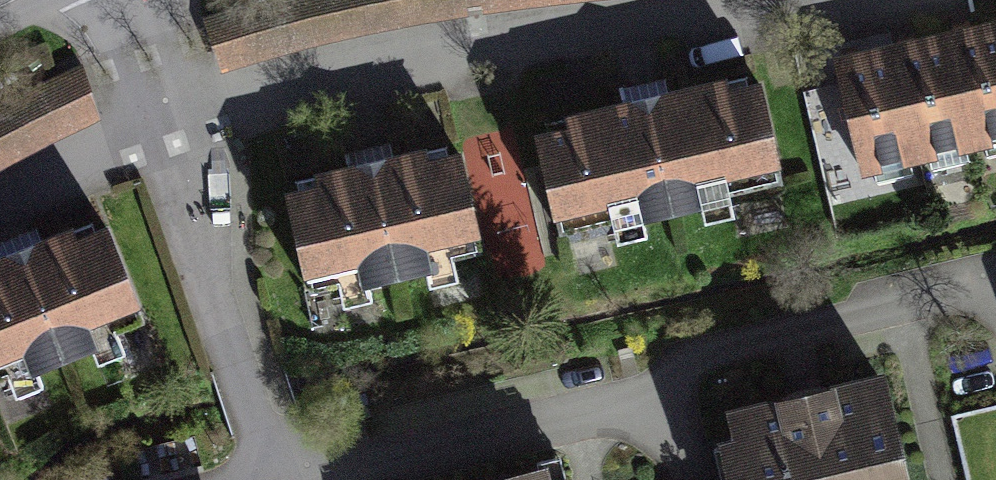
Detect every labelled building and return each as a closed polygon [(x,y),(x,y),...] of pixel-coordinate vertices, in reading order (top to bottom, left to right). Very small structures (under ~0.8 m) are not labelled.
[(216,63),(338,24),(474,0),(477,0),(271,0),(201,20),(216,63)] [(949,37),(974,144),(995,139),(995,26),(949,37)] [(974,144),(949,37),(892,50),(917,157),(974,144)] [(917,157),(892,50),(836,63),(861,170),(917,157)] [(96,105),(81,64),(0,107),(0,154),(96,105)] [(784,182),(761,83),(727,90),(724,79),(564,116),(567,128),(535,135),(558,234),(637,216),(638,223),(707,207),(705,200),(784,182)] [(483,251),(460,154),(428,161),(425,147),(315,173),(318,187),(285,195),(308,292),(363,280),(365,287),(431,272),(429,264),(483,251)] [(30,366),(33,373),(97,347),(94,341),(144,321),(108,229),(76,242),(71,229),(0,257),(0,378),(30,366)] [(881,378),(730,414),(745,479),(905,479),(881,378)] [(539,471),(499,479),(542,479),(539,471)]
